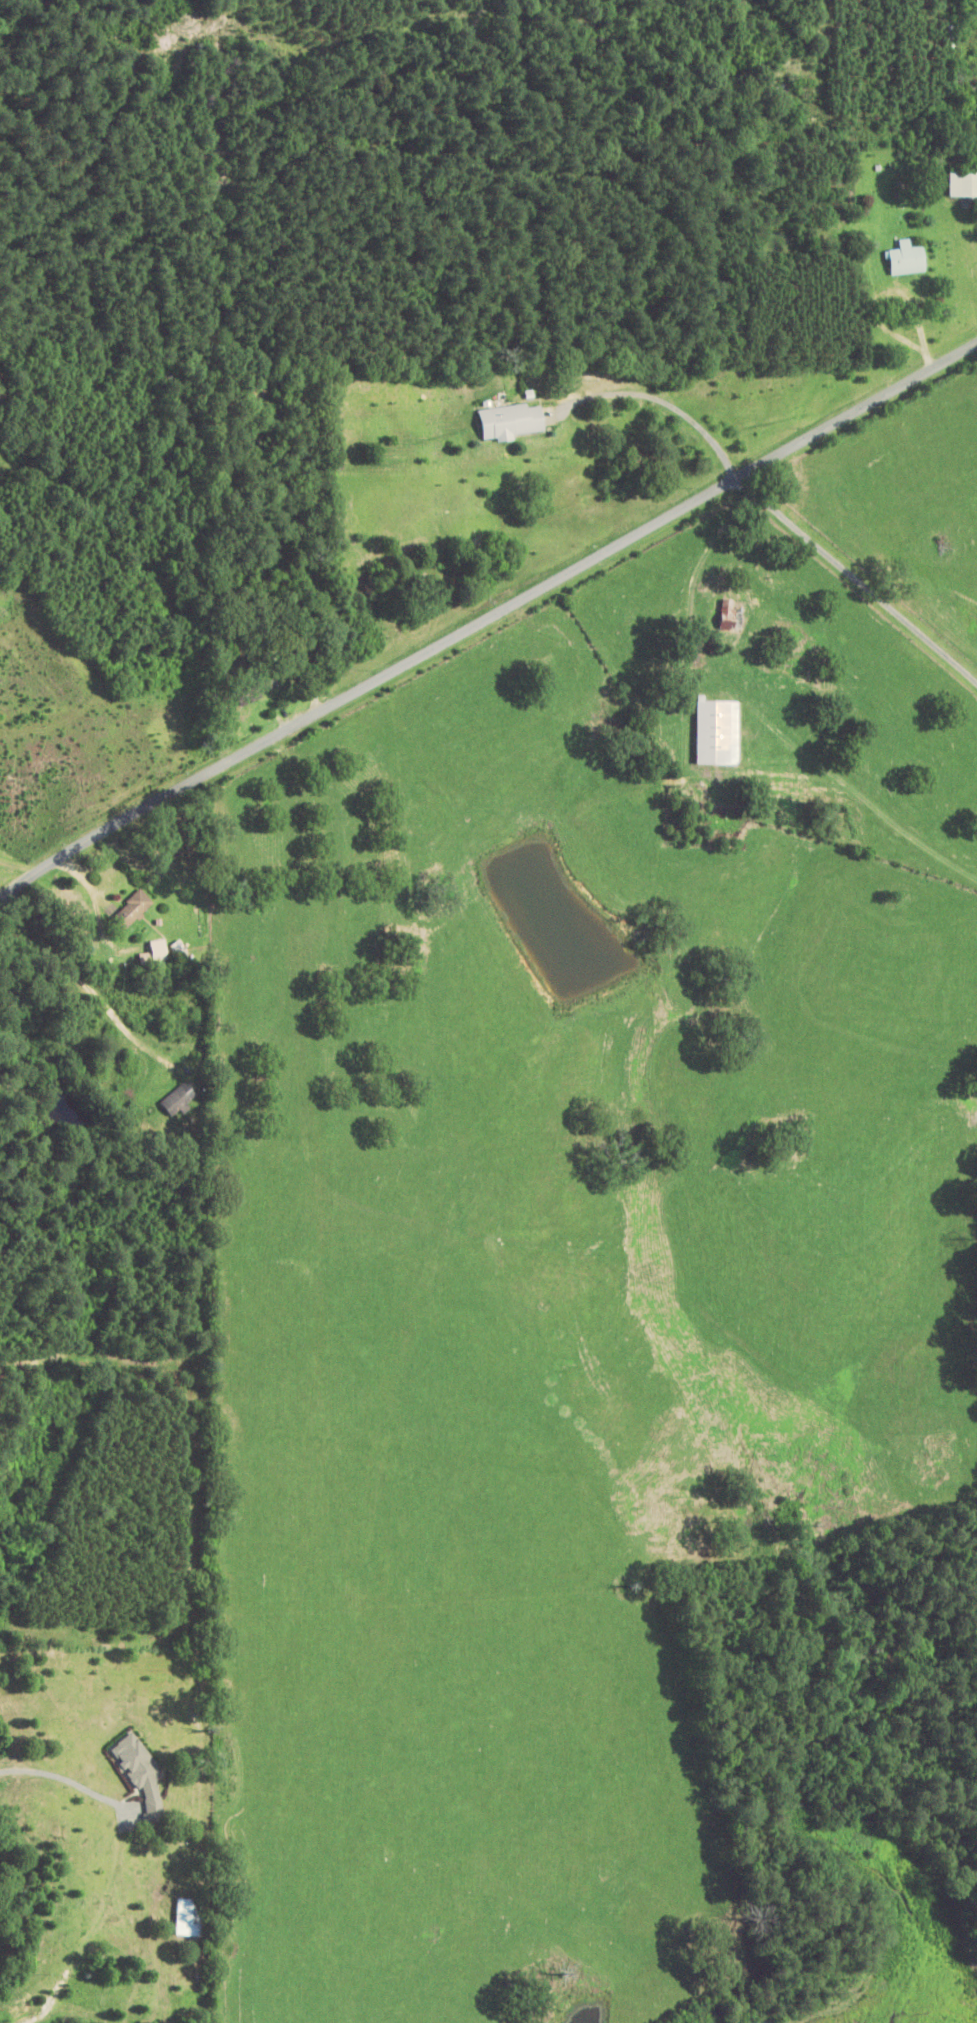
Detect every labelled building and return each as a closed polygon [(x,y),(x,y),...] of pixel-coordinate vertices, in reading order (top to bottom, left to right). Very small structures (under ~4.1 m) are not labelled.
[(950,172),(950,198),(976,198),(976,172),(950,172)] [(927,273),(924,247),(911,249),(910,240),(900,241),(901,250),(889,251),(891,276),(927,273)] [(480,411),(483,441),(544,434),(541,404),(480,411)] [(736,600),(720,600),(720,631),(737,631),(737,617),(736,617),(736,600)] [(240,664),(234,650),(227,653),(232,667),(240,664)] [(696,765),(739,765),(739,702),(697,702),(696,765)] [(110,919),(124,934),(156,903),(143,889),(110,919)] [(142,968),(168,968),(168,941),(151,941),(151,954),(142,954),(142,968)] [(198,1098),(186,1083),(160,1104),(171,1119),(198,1098)] [(149,1825),(166,1822),(158,1781),(165,1777),(136,1733),(111,1750),(138,1790),(143,1790),(149,1825)]
